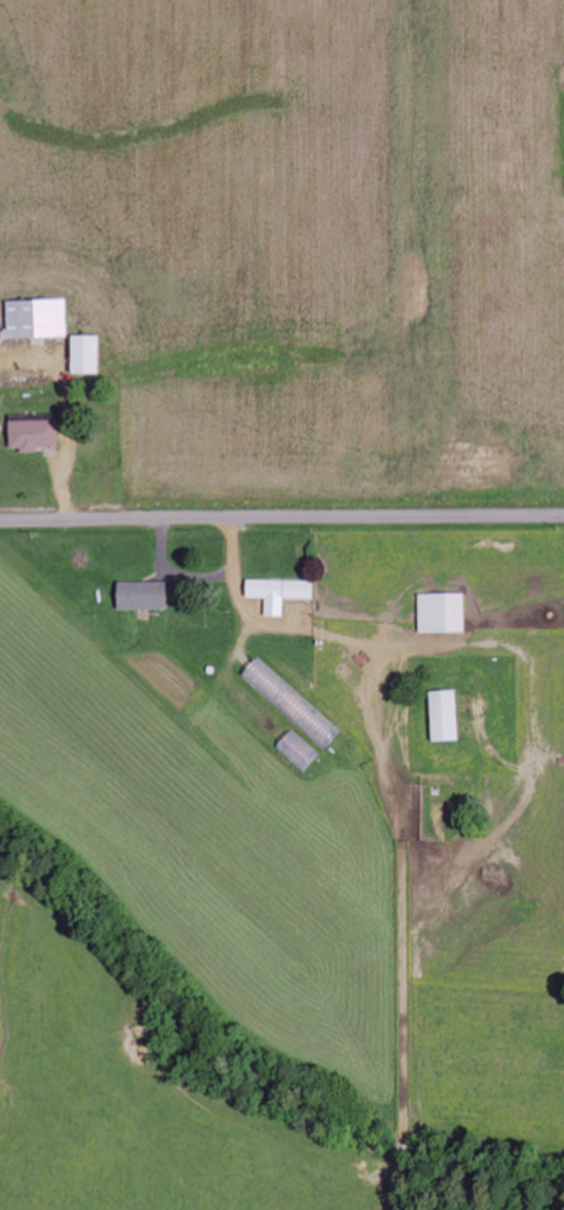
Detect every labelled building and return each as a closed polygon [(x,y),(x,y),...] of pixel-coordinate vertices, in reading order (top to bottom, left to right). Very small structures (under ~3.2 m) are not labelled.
[(8,341),(68,339),(67,301),(7,302),(8,341)] [(75,375),(101,375),(101,337),(74,337),(75,375)] [(40,449),(60,448),(59,417),(11,418),(12,450),(22,450),(22,454),(40,454),(40,449)] [(267,618),(285,618),(285,600),(315,601),(315,583),(249,582),(248,600),(267,600),(267,618)] [(121,612),(170,611),(169,583),(121,584),(121,612)] [(467,595),(421,596),(421,635),(467,635),(467,595)] [(458,692),(432,693),(434,744),(460,742),(458,692)] [(276,752),(307,775),(321,755),(290,733),(276,752)]
